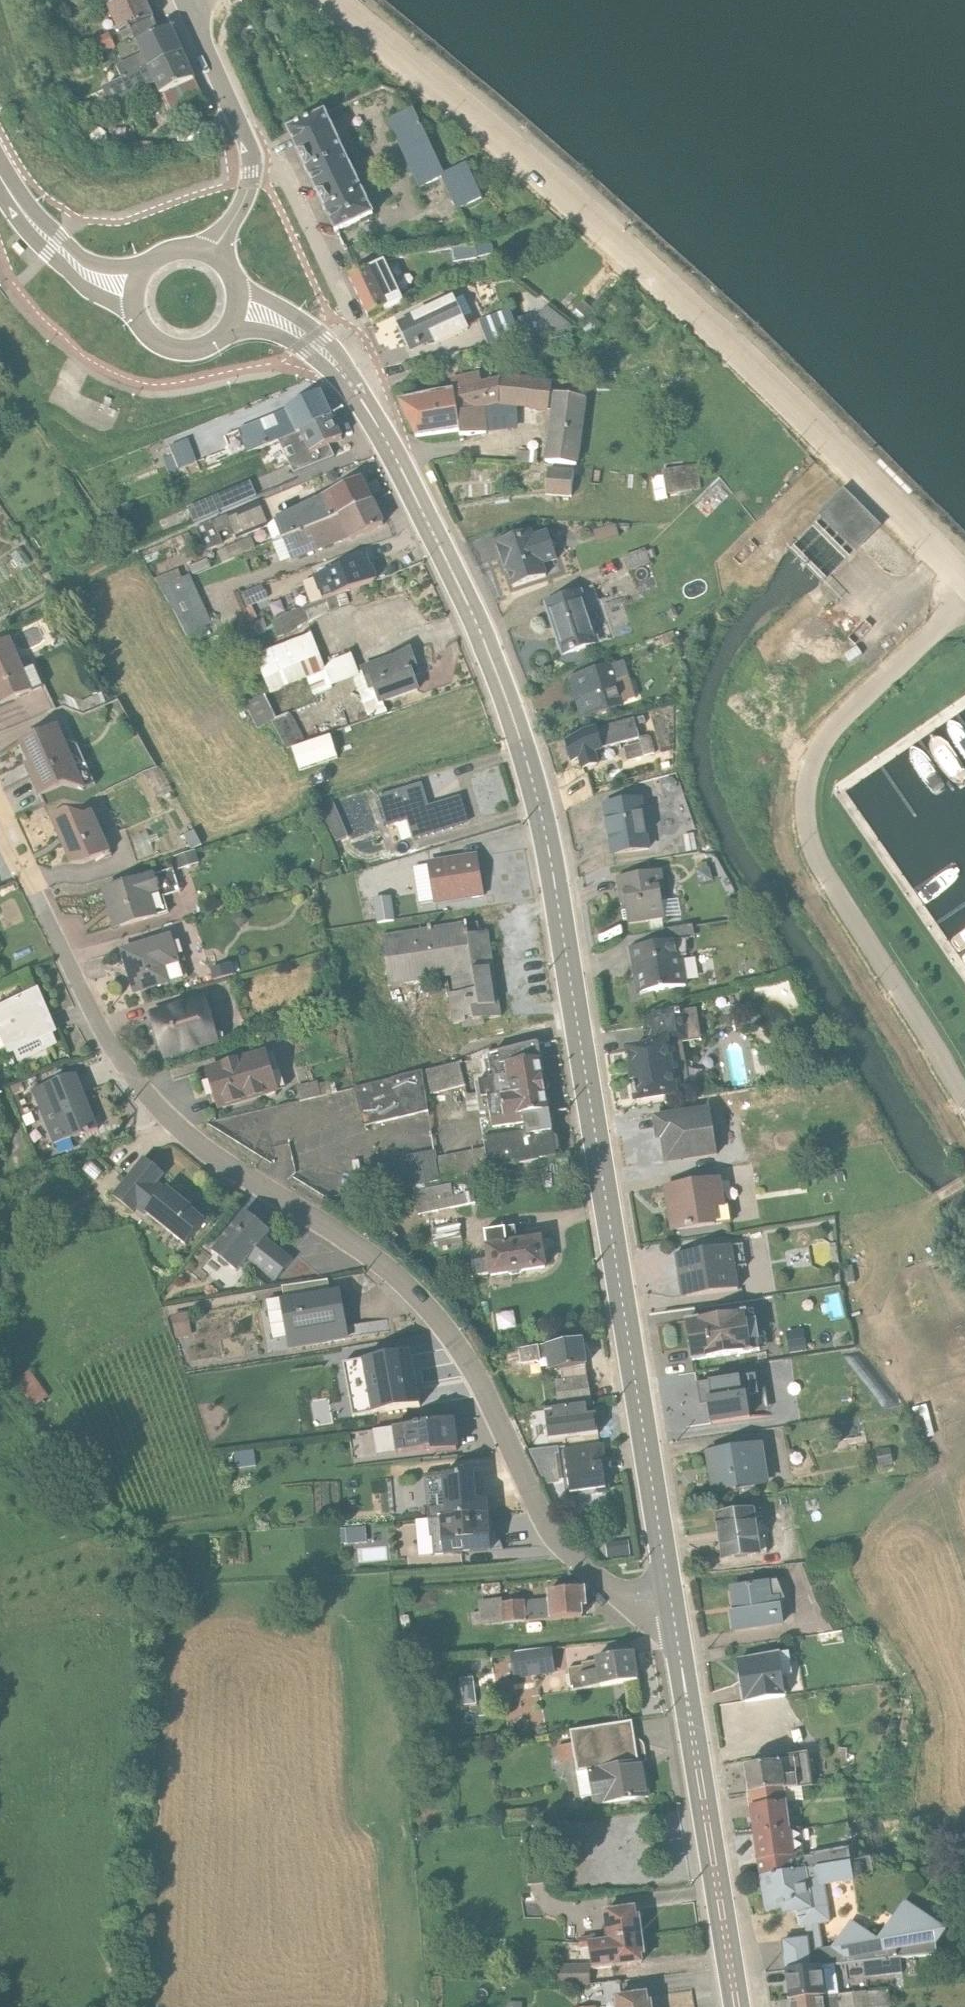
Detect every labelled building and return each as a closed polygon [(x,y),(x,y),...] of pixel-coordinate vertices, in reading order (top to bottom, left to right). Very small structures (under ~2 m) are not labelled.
[(119,30),(129,25),(153,14),(146,0),(105,0),(119,30)] [(161,10),(153,14),(157,23),(168,18),(161,10)] [(157,23),(153,14),(129,25),(133,33),(157,23)] [(180,44),(168,18),(157,23),(133,33),(138,44),(113,55),(120,70),(180,44)] [(105,23),(86,32),(93,46),(112,37),(105,23)] [(202,94),(180,44),(120,70),(98,79),(105,94),(151,73),(168,109),(202,94)] [(384,111),(415,179),(440,167),(441,166),(410,99),(384,111)] [(285,121),(333,224),(370,207),(322,104),(285,121)] [(440,167),(455,200),(479,190),(463,156),(441,166),(440,167)] [(473,236),(433,243),(434,251),(449,248),(450,253),(475,249),(473,236)] [(346,268),(365,308),(400,291),(381,252),(346,268)] [(434,338),(467,323),(461,310),(468,306),(460,289),(452,292),(452,291),(397,317),(408,341),(430,331),(434,338)] [(581,292),(573,300),(581,308),(589,299),(581,292)] [(570,317),(544,296),(536,306),(553,321),(570,317)] [(507,301),(476,313),(485,336),(529,324),(525,306),(510,309),(507,301)] [(450,382),(396,393),(413,428),(457,421),(455,405),(496,396),(497,370),(479,373),(477,363),(448,369),(450,382)] [(549,371),(497,365),(497,370),(496,396),(455,405),(457,421),(457,427),(485,424),(515,421),(514,399),(544,403),(549,371)] [(293,425),(329,409),(318,385),(317,384),(242,415),(238,405),(220,412),(226,426),(222,428),(226,440),(216,444),(220,456),(276,434),(293,425)] [(550,384),(542,454),(576,458),(585,390),(550,384)] [(340,431),(329,409),(293,425),(276,434),(291,465),(332,449),(326,437),(340,431)] [(514,442),(513,454),(534,456),(535,443),(514,442)] [(198,451),(193,453),(197,465),(203,463),(198,451)] [(665,488),(699,482),(694,457),(660,463),(665,488)] [(571,464),(546,461),(543,489),(568,491),(571,464)] [(359,470),(320,489),(330,510),(370,493),(359,470)] [(247,473),(184,500),(191,515),(254,488),(247,473)] [(824,503),(857,537),(858,539),(877,520),(842,485),(824,503)] [(330,510),(320,489),(273,511),(282,528),(330,510)] [(265,514),(256,493),(193,520),(202,543),(220,535),(215,524),(223,521),(226,528),(232,525),(234,530),(264,517),(266,517),(265,514)] [(381,516),(370,493),(330,510),(282,528),(270,533),(278,554),(287,550),(289,553),(381,516)] [(112,500),(98,506),(107,519),(118,512),(112,500)] [(282,528),(273,511),(265,514),(266,517),(264,517),(270,533),(282,528)] [(613,517),(591,524),(595,537),(617,530),(613,517)] [(496,537),(494,537),(503,564),(505,563),(511,581),(546,569),(545,568),(556,564),(553,555),(556,554),(546,523),(532,528),(531,524),(496,535),(496,537)] [(218,555),(253,540),(248,529),(214,544),(218,555)] [(643,543),(622,550),(627,564),(649,556),(643,543)] [(19,550),(9,557),(19,571),(29,564),(19,550)] [(204,551),(186,558),(189,567),(207,559),(204,551)] [(364,551),(299,575),(307,596),(372,573),(364,551)] [(152,572),(157,581),(179,571),(175,562),(152,572)] [(157,581),(182,623),(207,611),(207,610),(210,609),(208,604),(204,606),(187,568),(179,571),(157,581)] [(237,588),(243,600),(265,590),(259,576),(240,585),(241,586),(237,588)] [(593,583),(598,596),(611,590),(606,578),(593,583)] [(543,597),(560,648),(610,632),(598,596),(593,583),(593,581),(586,584),(584,579),(577,582),(578,586),(543,597)] [(235,584),(226,588),(241,621),(243,626),(248,624),(253,623),(250,618),(248,612),(243,600),(237,588),(235,584)] [(348,597),(344,585),(269,612),(273,623),(305,611),(348,597)] [(248,612),(250,618),(262,613),(260,608),(248,612)] [(265,678),(321,657),(307,619),(250,640),(265,678)] [(252,634),(248,624),(243,626),(241,621),(232,624),(236,639),(252,634)] [(622,656),(626,670),(647,663),(639,637),(618,644),(622,656)] [(368,706),(384,700),(382,696),(381,696),(379,690),(414,677),(407,658),(413,656),(406,639),(357,657),(358,659),(355,660),(356,664),(349,666),(364,705),(367,703),(368,706)] [(0,644),(0,706),(42,687),(34,667),(23,672),(9,640),(0,644)] [(253,716),(267,710),(281,736),(299,729),(285,701),(315,687),(312,683),(329,676),(328,674),(349,666),(356,664),(355,660),(348,641),(329,648),(321,657),(265,678),(241,691),(253,716)] [(568,673),(573,688),(581,686),(584,697),(588,709),(622,698),(619,689),(631,685),(626,670),(622,656),(568,673)] [(101,688),(96,678),(70,690),(71,692),(63,696),(67,704),(75,699),(75,700),(101,688)] [(594,722),(561,731),(569,753),(576,751),(579,764),(597,759),(593,748),(601,746),(600,744),(637,733),(632,714),(596,724),(594,722)] [(325,724),(287,737),(295,759),(333,745),(325,724)] [(58,725),(20,742),(28,760),(33,773),(30,774),(38,794),(90,770),(73,736),(65,739),(58,725)] [(648,728),(638,731),(639,736),(622,740),(626,754),(653,746),(648,728)] [(30,774),(33,773),(28,760),(22,763),(28,775),(30,774)] [(409,828),(464,811),(456,785),(424,796),(416,771),(374,784),(383,814),(403,808),(409,828)] [(328,788),(315,794),(324,816),(332,830),(344,824),(328,788)] [(639,792),(601,798),(609,851),(648,844),(639,792)] [(88,799),(49,816),(68,859),(107,842),(88,799)] [(198,834),(191,820),(181,825),(187,837),(198,834)] [(694,844),(692,828),(681,830),(684,846),(694,844)] [(196,854),(192,841),(170,847),(175,860),(196,854)] [(480,886),(473,843),(422,851),(429,894),(480,886)] [(704,856),(703,848),(692,850),(693,858),(704,856)] [(152,865),(99,881),(111,922),(154,908),(147,887),(156,884),(152,865)] [(659,865),(613,873),(618,900),(622,899),(625,919),(663,913),(658,882),(662,881),(659,865)] [(387,885),(368,888),(372,912),(390,910),(387,885)] [(417,902),(415,892),(401,895),(403,904),(417,902)] [(462,914),(462,911),(377,925),(385,976),(446,966),(449,984),(444,985),(449,1014),(457,1013),(463,1012),(480,1009),(498,1006),(484,921),(476,922),(464,924),(462,914)] [(464,924),(476,922),(474,912),(462,914),(464,924)] [(683,921),(668,924),(670,932),(685,929),(683,921)] [(168,927),(116,942),(130,985),(137,983),(180,969),(168,927)] [(683,934),(627,942),(634,988),(685,980),(681,951),(686,951),(683,934)] [(215,1036),(202,989),(147,1005),(162,1051),(215,1036)] [(0,1033),(5,1032),(11,1047),(51,1030),(44,1013),(41,1015),(31,992),(32,992),(31,990),(0,1004),(0,1033)] [(630,1091),(670,1084),(676,1084),(674,1078),(686,1076),(681,1042),(680,1036),(699,1034),(694,1002),(682,1004),(681,1001),(660,1004),(639,1010),(642,1032),(621,1035),(630,1091)] [(72,1002),(44,1013),(51,1030),(55,1029),(79,1017),(72,1002)] [(481,1015),(480,1009),(463,1012),(457,1013),(458,1018),(481,1015)] [(55,1029),(51,1030),(11,1047),(5,1032),(0,1033),(0,1034),(0,1038),(5,1051),(13,1048),(17,1057),(59,1039),(55,1029)] [(501,1056),(503,1066),(488,1069),(487,1066),(482,1067),(482,1070),(474,1072),(477,1088),(483,1087),(488,1119),(520,1114),(521,1122),(522,1126),(526,1126),(530,1150),(553,1147),(538,1049),(537,1049),(534,1035),(494,1044),(496,1056),(501,1056)] [(275,1085),(263,1042),(201,1060),(213,1104),(275,1085)] [(501,1056),(496,1056),(492,1046),(461,1053),(466,1075),(471,1072),(474,1072),(482,1070),(482,1067),(487,1066),(488,1069),(503,1066),(501,1056)] [(349,1079),(361,1118),(424,1102),(422,1086),(466,1075),(461,1053),(349,1079)] [(33,1086),(30,1087),(52,1141),(95,1123),(73,1070),(33,1086)] [(474,1072),(471,1072),(476,1102),(481,1102),(483,1109),(476,1110),(479,1128),(521,1122),(520,1114),(488,1119),(483,1087),(477,1088),(474,1072)] [(314,1073),(293,1078),(295,1083),(314,1078),(317,1087),(330,1084),(327,1073),(314,1076),(314,1073)] [(30,1087),(33,1086),(28,1075),(7,1084),(18,1113),(32,1107),(27,1092),(30,1091),(29,1087),(30,1087)] [(295,1083),(294,1083),(296,1093),(317,1087),(314,1078),(295,1083)] [(660,1153),(714,1145),(706,1096),(648,1105),(652,1129),(656,1129),(660,1153)] [(521,1122),(479,1128),(481,1138),(485,1161),(530,1150),(526,1126),(522,1126),(521,1122)] [(435,1170),(485,1161),(481,1138),(433,1148),(432,1141),(405,1147),(387,1147),(374,1150),(385,1182),(436,1172),(435,1170)] [(131,1207),(132,1205),(140,1211),(143,1208),(141,1207),(161,1182),(156,1178),(163,1169),(141,1150),(109,1190),(131,1207)] [(841,1170),(839,1160),(832,1161),(833,1171),(841,1170)] [(717,1167),(659,1176),(666,1222),(714,1215),(714,1213),(711,1199),(722,1197),(722,1195),(717,1167)] [(469,1184),(450,1188),(447,1175),(410,1182),(414,1206),(471,1194),(469,1184)] [(163,1180),(161,1182),(141,1207),(143,1208),(183,1240),(202,1215),(188,1203),(190,1202),(163,1180)] [(722,1197),(711,1199),(714,1213),(727,1211),(725,1194),(722,1195),(722,1197)] [(241,1205),(208,1246),(234,1268),(244,1255),(263,1232),(267,1226),(241,1205)] [(455,1215),(427,1220),(430,1234),(434,1233),(435,1240),(458,1234),(455,1215)] [(482,1223),(483,1236),(512,1231),(510,1219),(502,1220),(482,1223)] [(485,1269),(543,1261),(538,1228),(512,1231),(483,1236),(480,1236),(483,1252),(485,1267),(485,1269)] [(290,1254),(263,1232),(244,1255),(272,1277),(290,1254)] [(739,1234),(728,1236),(732,1256),(743,1255),(739,1234)] [(728,1236),(670,1244),(677,1288),(736,1279),(732,1256),(728,1236)] [(441,1249),(432,1251),(436,1266),(445,1263),(441,1249)] [(485,1267),(483,1252),(468,1254),(469,1269),(485,1267)] [(325,1273),(280,1281),(282,1293),(327,1285),(325,1273)] [(282,1293),(277,1293),(277,1295),(283,1331),(285,1345),(346,1334),(337,1283),(327,1285),(282,1293)] [(283,1331),(277,1295),(263,1295),(269,1333),(283,1331)] [(681,1310),(688,1352),(750,1342),(749,1341),(743,1304),(743,1300),(681,1310)] [(743,1304),(749,1341),(757,1340),(755,1328),(757,1328),(755,1312),(753,1312),(751,1303),(743,1304)] [(185,1309),(168,1313),(173,1336),(190,1332),(185,1309)] [(557,1361),(581,1357),(584,1356),(580,1330),(541,1337),(543,1350),(546,1363),(557,1361)] [(543,1350),(541,1337),(514,1342),(503,1344),(504,1353),(516,1355),(517,1356),(537,1353),(536,1351),(543,1350)] [(347,1352),(349,1383),(365,1382),(364,1351),(347,1352)] [(551,1373),(555,1399),(582,1395),(588,1394),(584,1368),(583,1368),(581,1357),(557,1361),(558,1372),(551,1373)] [(26,1369),(13,1379),(32,1405),(46,1395),(26,1369)] [(595,1425),(592,1405),(584,1406),(582,1395),(555,1399),(541,1401),(545,1432),(595,1425)] [(454,1413),(391,1418),(393,1448),(456,1443),(454,1413)] [(759,1433),(701,1442),(708,1484),(767,1475),(759,1433)] [(607,1485),(600,1435),(560,1441),(563,1461),(566,1481),(566,1487),(567,1491),(571,1490),(607,1485)] [(873,1440),(879,1463),(891,1461),(887,1437),(873,1440)] [(563,1461),(552,1462),(553,1474),(561,1473),(562,1482),(566,1481),(563,1461)] [(426,1502),(426,1511),(441,1511),(486,1505),(483,1491),(475,1491),(473,1465),(439,1469),(441,1491),(435,1491),(435,1501),(426,1502)] [(566,1487),(551,1489),(556,1501),(571,1499),(571,1490),(567,1491),(566,1487)] [(751,1499),(711,1505),(718,1552),(758,1546),(751,1499)] [(426,1511),(413,1514),(416,1550),(489,1544),(489,1538),(500,1543),(486,1505),(441,1511),(426,1511)] [(606,1546),(630,1543),(628,1528),(605,1531),(606,1546)] [(359,1544),(360,1557),(388,1554),(387,1541),(359,1544)] [(777,1592),(782,1592),(774,1571),(767,1573),(769,1589),(777,1588),(777,1592)] [(767,1573),(726,1579),(729,1603),(726,1603),(729,1625),(781,1617),(777,1592),(777,1588),(769,1589),(767,1573)] [(496,1577),(478,1579),(480,1589),(498,1587),(496,1577)] [(546,1613),(581,1611),(580,1601),(584,1601),(583,1581),(544,1584),(545,1598),(546,1613)] [(521,1616),(546,1613),(545,1598),(522,1600),(522,1594),(499,1596),(499,1592),(475,1595),(476,1606),(468,1607),(469,1620),(521,1615),(521,1616)] [(838,1621),(814,1625),(816,1637),(840,1633),(838,1621)] [(549,1641),(507,1649),(512,1672),(553,1665),(549,1641)] [(777,1644),(734,1651),(741,1695),(784,1689),(781,1668),(777,1645),(777,1644)] [(786,1644),(777,1645),(781,1668),(789,1667),(786,1644)] [(579,1683),(637,1673),(632,1645),(591,1651),(591,1654),(593,1665),(577,1667),(579,1682),(579,1683)] [(579,1682),(577,1667),(593,1665),(591,1654),(579,1656),(579,1660),(564,1662),(568,1684),(579,1682)] [(478,1697),(476,1667),(461,1668),(463,1697),(478,1697)] [(629,1715),(567,1725),(569,1738),(571,1754),(574,1768),(585,1766),(588,1789),(590,1800),(647,1792),(641,1757),(641,1754),(636,1755),(632,1733),(629,1715)] [(633,1733),(632,1733),(636,1755),(641,1754),(641,1757),(642,1756),(643,1756),(643,1755),(643,1754),(643,1753),(641,1738),(640,1737),(639,1735),(638,1734),(637,1734),(636,1733),(634,1733),(633,1733)] [(556,1756),(571,1754),(569,1738),(555,1740),(556,1756)] [(744,1787),(746,1800),(784,1795),(801,1794),(799,1782),(809,1780),(805,1746),(768,1752),(769,1756),(778,1754),(782,1781),(748,1786),(744,1787)] [(782,1781),(778,1754),(769,1756),(744,1759),(748,1786),(782,1781)] [(585,1766),(574,1768),(578,1791),(588,1789),(585,1766)] [(749,1830),(751,1830),(788,1824),(788,1823),(784,1795),(746,1800),(749,1830)] [(788,1823),(788,1824),(794,1864),(804,1863),(802,1850),(798,1822),(788,1823)] [(756,1871),(794,1864),(788,1824),(751,1830),(756,1871)] [(846,1847),(802,1850),(804,1863),(848,1855),(846,1847)] [(849,1915),(830,1941),(821,1943),(817,1919),(829,1917),(823,1881),(851,1875),(851,1872),(849,1858),(848,1855),(804,1863),(794,1864),(756,1871),(762,1908),(778,1905),(779,1910),(793,1908),(795,1923),(802,1922),(804,1932),(780,1935),(782,1965),(820,1961),(833,1960),(861,1957),(898,1953),(935,1948),(934,1939),(945,1923),(902,1894),(875,1933),(849,1915)] [(849,1858),(851,1872),(860,1870),(858,1856),(849,1858)] [(603,1938),(641,1932),(638,1910),(635,1910),(634,1902),(598,1906),(602,1931),(603,1938)] [(603,1938),(602,1931),(576,1934),(577,1946),(603,1942),(603,1938)] [(641,1932),(603,1938),(603,1942),(607,1966),(610,1966),(642,1961),(641,1952),(644,1951),(641,1932)] [(955,1949),(957,1963),(964,1962),(964,1948),(955,1949)] [(898,1953),(861,1957),(862,1973),(900,1968),(898,1953)] [(914,1956),(904,1957),(905,1971),(915,1970),(914,1956)] [(588,1960),(550,1960),(550,1982),(588,1981),(588,1960)] [(820,1961),(824,1991),(822,1992),(823,2006),(888,2006),(885,1985),(837,1990),(833,1960),(820,1961)] [(820,1961),(782,1965),(785,1995),(822,1992),(824,1991),(820,1961)] [(650,1996),(647,1996),(646,1988),(611,1993),(613,2006),(652,2006),(650,1996)] [(822,1992),(785,1995),(787,2006),(823,2006),(822,1992)] [(439,1993),(427,1993),(428,2005),(440,2005),(439,1993)] [(506,1999),(506,2006),(520,2006),(520,1999),(506,1999)]
